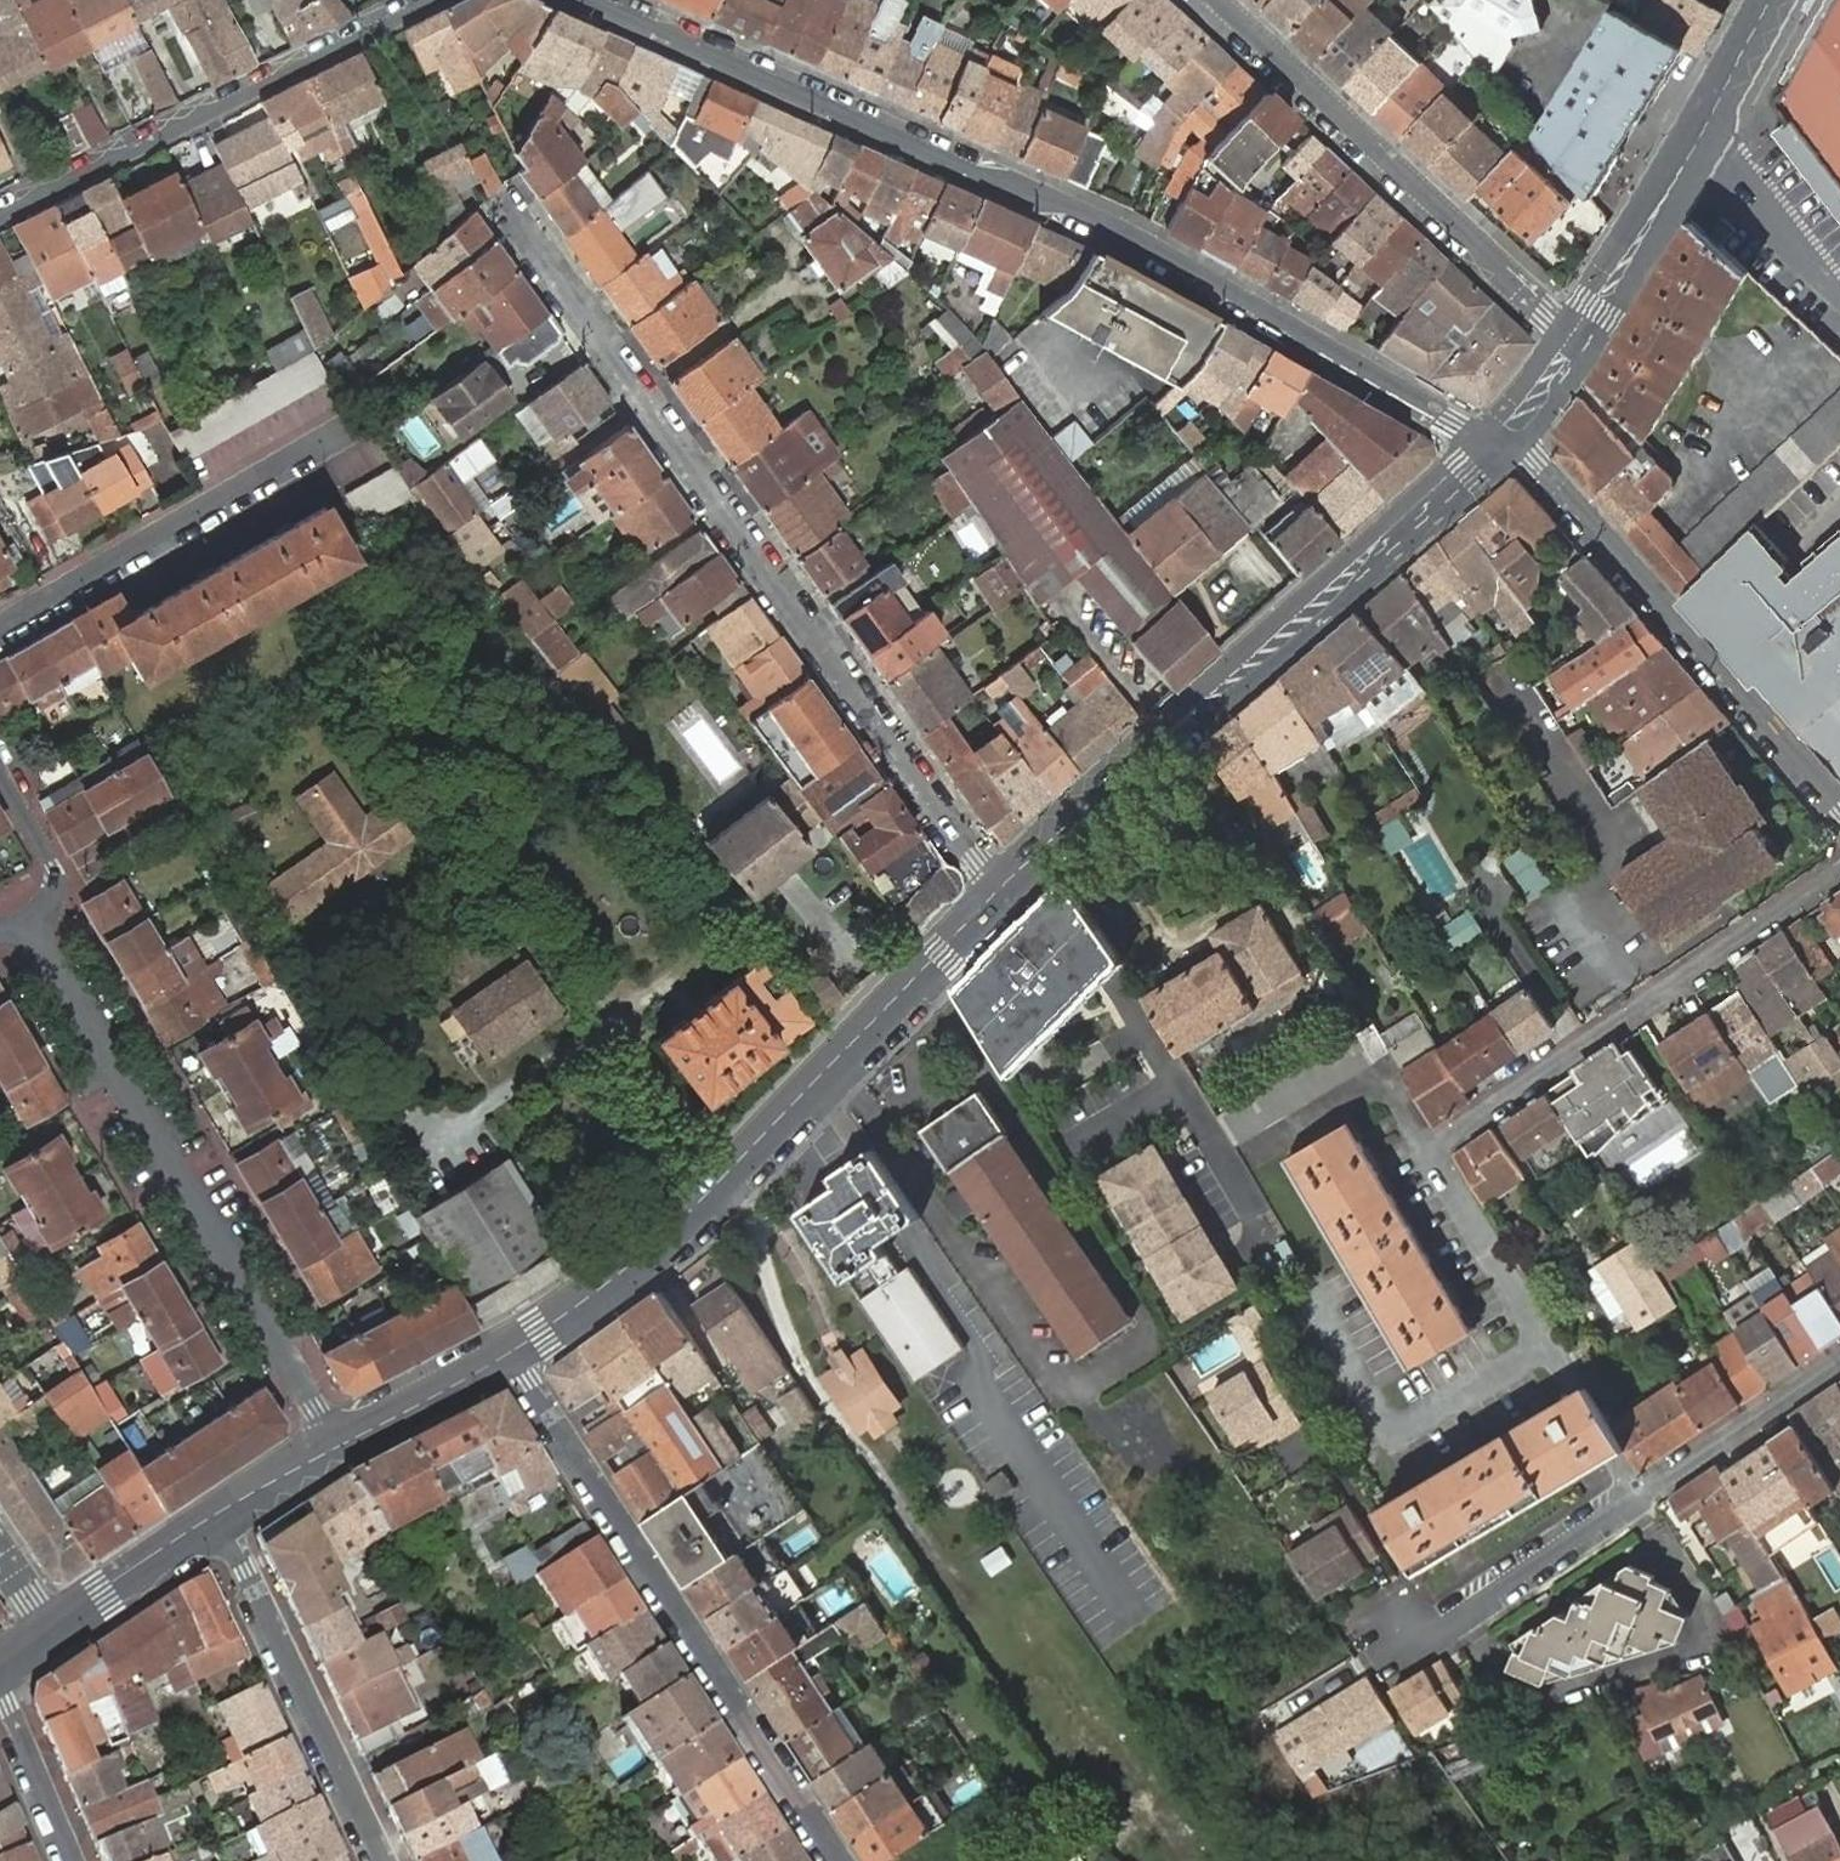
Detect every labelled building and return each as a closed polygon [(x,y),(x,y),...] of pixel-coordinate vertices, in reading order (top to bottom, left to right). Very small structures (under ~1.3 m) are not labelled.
[(46,68),(17,9),(13,0),(0,0),(0,23),(6,35),(0,38),(0,91),(46,68)] [(29,3),(28,0),(13,0),(17,9),(29,3)] [(91,45),(68,0),(34,0),(29,3),(17,9),(46,68),(91,45)] [(137,21),(126,0),(68,0),(91,45),(103,69),(131,57),(158,112),(178,103),(150,48),(137,21)] [(232,75),(193,0),(126,0),(137,21),(167,7),(181,34),(185,32),(211,86),(232,75)] [(254,64),(222,0),(193,0),(232,75),(254,64)] [(254,10),(270,3),(269,0),(249,0),(254,10)] [(270,3),(279,21),(307,0),(269,0),(270,3)] [(353,15),(340,0),(307,0),(279,21),(280,22),(284,30),(291,46),(318,32),(353,15)] [(534,0),(463,0),(443,10),(474,71),(505,43),(502,40),(540,2),(534,0)] [(714,0),(666,0),(706,18),(714,0)] [(779,5),(767,0),(714,0),(706,18),(762,44),(779,5)] [(779,5),(762,44),(812,65),(844,1),(842,0),(781,0),(779,5)] [(844,1),(812,65),(842,79),(867,25),(876,6),(863,0),(844,0),(844,1)] [(950,7),(961,12),(967,0),(954,0),(950,7)] [(1058,12),(1067,1),(1065,0),(1046,0),(1058,12)] [(1104,23),(1125,0),(1068,0),(1067,1),(1097,30),(1104,23)] [(1175,8),(1166,0),(1125,0),(1104,23),(1134,52),(1175,8)] [(1266,11),(1277,0),(1254,0),(1266,11)] [(1293,36),(1327,0),(1277,0),(1266,11),(1293,36)] [(1320,61),(1366,12),(1375,3),(1372,0),(1327,0),(1293,36),(1320,61)] [(1488,75),(1512,41),(1510,32),(1540,26),(1536,0),(1435,0),(1429,6),(1451,32),(1488,75)] [(1683,44),(1699,52),(1723,12),(1701,0),(1636,0),(1637,3),(1649,10),(1645,16),(1638,12),(1634,19),(1683,44)] [(1723,12),(1730,0),(1701,0),(1723,12)] [(1770,101),(1796,134),(1805,127),(1785,100),(1838,0),(1825,0),(1770,101)] [(1810,133),(1839,79),(1839,0),(1838,0),(1785,100),(1805,127),(1796,134),(1801,141),(1807,138),(1810,133)] [(553,8),(540,2),(502,40),(505,43),(521,60),(553,8)] [(521,60),(516,66),(553,85),(576,88),(586,71),(604,32),(553,8),(521,60)] [(1139,59),(1162,81),(1204,36),(1175,8),(1134,52),(1125,61),(1132,67),(1139,59)] [(474,71),(443,10),(404,29),(418,60),(422,68),(439,61),(453,88),(477,76),(474,71)] [(1584,190),(1589,196),(1618,149),(1616,140),(1611,137),(1620,121),(1626,124),(1634,122),(1646,102),(1646,101),(1646,100),(1647,100),(1648,100),(1662,76),(1662,75),(1662,74),(1663,74),(1664,74),(1683,44),(1634,19),(1618,10),(1574,73),(1534,129),(1535,130),(1584,190)] [(1366,12),(1320,61),(1346,86),(1392,37),(1388,33),(1393,28),(1375,11),(1370,16),(1366,12)] [(867,25),(842,79),(873,92),(897,39),(903,26),(891,21),(886,34),(867,25)] [(941,27),(933,43),(966,58),(973,42),(941,27)] [(633,44),(604,32),(586,71),(576,88),(590,96),(620,126),(631,118),(638,111),(622,94),(623,94),(615,85),(633,44)] [(1174,127),(1233,62),(1204,36),(1162,81),(1175,93),(1153,120),(1156,121),(1133,152),(1154,166),(1157,161),(1174,127)] [(1392,37),(1346,86),(1375,113),(1421,65),(1421,63),(1392,37)] [(873,92),(903,107),(929,52),(897,39),(873,92)] [(903,107),(936,121),(964,63),(966,58),(933,43),(929,52),(903,107)] [(675,63),(633,44),(615,85),(623,94),(622,94),(638,111),(649,121),(648,123),(669,144),(675,132),(653,112),(675,63)] [(383,100),(360,52),(304,80),(340,153),(346,165),(359,158),(341,122),(383,100)] [(986,143),(1018,158),(1038,109),(1051,78),(1060,58),(1053,53),(1035,91),(1014,82),(986,143)] [(954,129),(986,143),(1014,82),(1019,71),(988,58),(982,70),(954,129)] [(1073,88),(1082,71),(1067,63),(1060,58),(1051,78),(1073,88)] [(1147,218),(1164,228),(1201,157),(1264,91),(1233,62),(1174,127),(1157,161),(1167,166),(1178,145),(1191,127),(1204,139),(1198,146),(1187,149),(1165,189),(1164,189),(1147,218)] [(936,121),(954,129),(982,70),(964,63),(936,121)] [(1445,96),(1449,92),(1421,65),(1375,113),(1404,140),(1445,96)] [(683,67),(672,91),(689,99),(701,75),(683,67)] [(675,132),(669,144),(672,147),(697,172),(704,165),(713,156),(729,163),(738,140),(754,153),(760,146),(762,143),(743,128),(754,99),(701,75),(675,132)] [(1810,133),(1807,138),(1801,141),(1839,193),(1839,79),(1810,133)] [(340,153),(304,80),(276,94),(261,102),(268,117),(277,135),(292,127),(305,152),(322,144),(329,158),(340,153)] [(495,82),(486,96),(491,106),(503,88),(495,82)] [(1104,83),(1094,105),(1128,124),(1136,112),(1104,83)] [(553,85),(549,93),(560,102),(563,105),(576,88),(553,85)] [(590,96),(576,88),(563,105),(574,115),(590,96)] [(75,90),(62,97),(70,112),(71,115),(84,108),(75,90)] [(1164,228),(1196,245),(1229,194),(1242,174),(1247,168),(1293,118),(1264,91),(1201,157),(1164,228)] [(522,169),(518,173),(536,196),(567,170),(581,159),(561,133),(550,118),(560,102),(549,93),(514,152),(522,169)] [(1433,167),(1474,122),(1445,96),(1404,140),(1433,167)] [(446,99),(438,102),(441,109),(448,105),(446,99)] [(807,123),(754,99),(743,128),(762,143),(760,146),(803,183),(779,200),(787,211),(815,192),(806,185),(812,173),(832,134),(807,123)] [(574,115),(563,105),(560,102),(550,118),(561,133),(578,118),(574,115)] [(84,108),(71,115),(88,146),(107,136),(90,104),(84,108)] [(1018,158),(1061,177),(1082,129),(1038,109),(1018,158)] [(638,111),(631,118),(640,129),(648,123),(649,121),(638,111)] [(71,115),(50,124),(66,157),(88,146),(71,115)] [(277,135),(268,117),(213,145),(221,161),(244,207),(289,184),(296,198),(307,193),(277,135)] [(412,117),(395,125),(400,136),(417,127),(412,117)] [(1469,201),(1479,190),(1510,157),(1474,122),(1433,167),(1469,201)] [(1061,177),(1084,188),(1105,139),(1082,129),(1061,177)] [(1510,157),(1479,190),(1496,205),(1549,148),(1535,130),(1510,157)] [(856,145),(832,134),(812,173),(806,185),(815,192),(823,179),(839,185),(856,145)] [(1298,174),(1323,147),(1310,135),(1285,161),(1298,174)] [(458,142),(414,166),(448,232),(465,218),(453,193),(477,180),(458,142)] [(10,164),(0,144),(0,169),(10,164)] [(884,157),(856,145),(839,185),(849,191),(866,198),(884,157)] [(1285,201),(1303,217),(1348,170),(1323,147),(1298,174),(1267,207),(1274,213),(1285,201)] [(1535,243),(1584,190),(1549,148),(1496,205),(1535,243)] [(485,155),(469,163),(477,180),(487,198),(498,189),(501,187),(485,155)] [(912,170),(884,157),(866,198),(878,203),(894,211),(912,170)] [(203,231),(210,244),(213,251),(222,247),(212,227),(234,216),(245,210),(244,207),(221,161),(178,183),(203,231)] [(1229,194),(1239,200),(1256,175),(1247,168),(1242,174),(1229,194)] [(567,170),(536,196),(564,236),(600,210),(611,201),(601,187),(588,198),(567,170)] [(913,248),(917,240),(920,232),(942,183),(912,170),(894,211),(890,218),(881,237),(876,244),(904,269),(908,260),(895,249),(902,240),(913,248)] [(1327,239),(1371,191),(1348,170),(1303,217),(1327,239)] [(178,183),(173,172),(119,200),(133,227),(146,254),(152,265),(192,245),(195,251),(210,244),(203,231),(178,183)] [(376,265),(348,278),(362,307),(392,282),(390,278),(400,273),(351,173),(335,181),(376,265)] [(119,200),(108,178),(81,191),(105,240),(119,268),(146,254),(133,227),(119,200)] [(920,232),(957,248),(958,245),(979,201),(942,183),(920,232)] [(839,185),(830,205),(837,212),(854,224),(857,218),(842,205),(849,191),(839,185)] [(105,240),(81,191),(53,205),(90,278),(92,281),(119,268),(105,240)] [(1286,297),(1316,315),(1335,289),(1313,272),(1335,248),(1348,258),(1342,266),(1348,271),(1354,264),(1398,216),(1371,191),(1327,239),(1316,252),(1311,257),(1286,297)] [(815,192),(787,211),(804,236),(837,212),(830,205),(817,194),(815,192)] [(1196,245),(1229,265),(1253,227),(1261,213),(1239,200),(1229,194),(1196,245)] [(1033,225),(979,201),(958,245),(998,264),(992,278),(988,287),(1002,293),(1011,273),(1033,225)] [(857,218),(854,224),(876,244),(881,237),(890,218),(894,211),(878,203),(867,224),(857,218)] [(90,278),(53,205),(12,225),(27,254),(35,270),(50,299),(59,294),(90,278)] [(245,210),(234,216),(248,243),(259,238),(245,210)] [(600,210),(564,236),(599,286),(635,258),(630,251),(600,210)] [(430,288),(493,240),(473,212),(465,218),(448,232),(438,241),(420,257),(412,264),(418,271),(423,268),(431,278),(426,283),(430,288)] [(837,212),(804,236),(801,238),(814,256),(804,263),(815,277),(824,271),(837,289),(873,263),(877,266),(891,282),(905,271),(904,269),(876,244),(854,224),(837,212)] [(1253,227),(1265,235),(1274,221),(1261,213),(1253,227)] [(1379,286),(1420,237),(1398,216),(1354,264),(1348,271),(1345,275),(1357,284),(1365,274),(1379,286)] [(1721,217),(1707,232),(1723,246),(1737,230),(1721,217)] [(1605,364),(1594,379),(1637,425),(1648,437),(1749,271),(1723,246),(1707,232),(1694,220),(1685,233),(1668,260),(1653,285),(1637,311),(1622,337),(1605,364)] [(1090,250),(1033,225),(1011,273),(1018,276),(1021,269),(1064,289),(1068,285),(1090,250)] [(1229,265),(1259,282),(1279,247),(1281,245),(1284,241),(1277,237),(1275,240),(1265,235),(1253,227),(1229,265)] [(1296,255),(1304,241),(1299,236),(1292,229),(1288,233),(1284,241),(1281,245),(1296,255)] [(420,257),(438,241),(428,230),(410,246),(420,257)] [(1400,316),(1444,259),(1420,237),(1379,286),(1376,290),(1372,295),(1400,316)] [(458,312),(515,271),(493,240),(430,288),(420,296),(441,324),(458,312)] [(1259,282),(1286,297),(1311,257),(1316,252),(1310,246),(1304,241),(1296,255),(1281,245),(1279,247),(1259,282)] [(957,248),(952,259),(992,278),(998,264),(958,245),(957,248)] [(0,246),(0,286),(32,271),(35,270),(27,254),(9,263),(0,246)] [(635,258),(599,286),(628,326),(683,288),(673,274),(661,283),(646,261),(656,253),(652,246),(635,258)] [(1103,256),(1090,250),(1068,285),(1064,289),(1039,311),(1048,316),(1081,335),(1141,368),(1174,386),(1182,378),(1194,367),(1220,322),(1189,304),(1165,291),(1136,274),(1120,265),(1103,256)] [(656,253),(646,261),(661,283),(673,274),(656,253)] [(1400,316),(1375,348),(1476,407),(1531,341),(1444,259),(1400,316)] [(119,268),(92,281),(100,297),(127,284),(119,268)] [(0,286),(0,333),(35,316),(23,291),(39,284),(32,271),(0,286)] [(505,343),(546,313),(515,271),(458,312),(470,330),(477,325),(487,318),(505,343)] [(270,278),(260,282),(272,307),(283,302),(270,278)] [(683,288),(628,326),(657,365),(719,320),(691,282),(683,288)] [(307,288),(288,297),(307,337),(310,343),(314,349),(330,335),(307,288)] [(1361,309),(1335,289),(1316,315),(1343,330),(1361,309)] [(420,296),(412,303),(432,331),(441,324),(420,296)] [(826,306),(836,320),(849,311),(839,297),(826,306)] [(956,369),(959,367),(983,350),(978,344),(975,339),(946,308),(935,319),(957,345),(949,351),(934,361),(946,377),(954,371),(956,369)] [(557,339),(559,331),(546,313),(505,343),(495,349),(506,365),(514,358),(516,362),(525,363),(557,339)] [(8,374),(53,351),(49,342),(35,316),(0,333),(0,357),(8,374)] [(487,318),(477,325),(495,349),(505,343),(487,318)] [(978,344),(983,350),(988,357),(1008,338),(989,320),(978,344)] [(1253,340),(1220,322),(1194,367),(1182,378),(1190,386),(1194,391),(1211,399),(1214,400),(1253,340)] [(305,332),(265,354),(274,372),(311,350),(314,349),(310,343),(307,337),(305,332)] [(49,342),(53,351),(72,341),(67,333),(49,342)] [(731,338),(669,383),(697,422),(745,388),(759,377),(731,338)] [(1268,349),(1253,340),(1214,400),(1228,418),(1235,405),(1247,385),(1268,349)] [(0,386),(0,396),(8,415),(23,407),(36,430),(80,408),(62,371),(81,361),(72,341),(53,351),(8,374),(11,381),(0,386)] [(1305,370),(1268,349),(1247,385),(1235,405),(1228,418),(1241,432),(1258,404),(1278,415),(1284,406),(1288,398),(1305,370)] [(127,350),(110,359),(128,395),(146,387),(143,380),(132,360),(127,350)] [(193,418),(169,432),(186,461),(327,379),(324,373),(311,350),(274,372),(220,402),(193,418)] [(959,367),(956,369),(961,377),(967,373),(996,413),(1016,397),(1010,385),(988,357),(983,350),(959,367)] [(147,352),(132,360),(143,380),(146,387),(150,394),(164,386),(147,352)] [(483,368),(478,361),(429,397),(458,437),(509,398),(486,366),(483,368)] [(567,431),(609,402),(581,363),(527,401),(550,434),(540,440),(547,450),(570,435),(567,431)] [(956,369),(954,371),(982,409),(948,435),(955,444),(988,418),(996,413),(967,373),(961,377),(956,369)] [(1329,384),(1305,370),(1288,398),(1310,420),(1312,423),(1330,442),(1349,462),(1361,476),(1382,499),(1432,454),(1431,442),(1410,431),(1329,384)] [(1172,387),(1154,404),(1160,413),(1190,386),(1182,378),(1174,386),(1172,387)] [(1588,389),(1583,394),(1613,427),(1621,421),(1630,431),(1637,425),(1594,379),(1588,389)] [(745,388),(697,422),(729,466),(776,432),(745,388)] [(1685,594),(1708,573),(1682,544),(1651,509),(1674,488),(1673,479),(1663,469),(1668,463),(1648,437),(1641,443),(1646,448),(1658,463),(1636,481),(1624,467),(1638,455),(1624,438),(1630,431),(1621,421),(1613,427),(1583,394),(1567,414),(1560,423),(1612,480),(1597,495),(1685,594)] [(1756,528),(1839,449),(1839,395),(1682,544),(1708,573),(1756,528)] [(988,418),(955,444),(939,456),(948,470),(963,494),(970,504),(1003,554),(1023,584),(1036,605),(1073,575),(1128,641),(1175,600),(1169,591),(1122,532),(1114,521),(1112,519),(1068,462),(1062,455),(1048,437),(1016,397),(996,413),(988,418)] [(193,406),(196,412),(208,406),(204,400),(193,406)] [(527,401),(517,408),(540,440),(550,434),(527,401)] [(23,407),(8,415),(18,439),(36,430),(23,407)] [(85,419),(98,442),(120,436),(106,408),(85,419)] [(776,432),(729,466),(761,511),(813,473),(835,457),(825,445),(805,461),(790,441),(810,426),(801,414),(776,432)] [(1188,421),(1176,431),(1189,448),(1202,439),(1188,421)] [(1556,450),(1597,495),(1612,480),(1560,423),(1557,428),(1556,450)] [(591,480),(640,445),(625,424),(577,459),(583,467),(571,476),(575,481),(569,486),(574,493),(591,480)] [(1637,425),(1630,431),(1641,443),(1648,437),(1637,425)] [(825,445),(810,426),(790,441),(805,461),(825,445)] [(1063,426),(1048,437),(1062,455),(1068,462),(1091,443),(1080,428),(1063,426)] [(1641,443),(1630,431),(1624,438),(1638,455),(1624,467),(1636,481),(1658,463),(1646,448),(1641,443)] [(418,489),(448,531),(472,515),(479,510),(460,483),(469,476),(493,459),(486,449),(478,438),(415,484),(418,489)] [(1337,539),(1382,499),(1361,476),(1349,462),(1330,442),(1327,439),(1284,479),(1292,488),(1305,503),(1337,539)] [(95,443),(64,452),(78,476),(28,505),(44,532),(70,517),(74,526),(99,511),(124,496),(119,488),(144,474),(128,447),(105,461),(95,443)] [(619,505),(662,476),(640,445),(591,480),(596,487),(603,482),(619,505)] [(1192,452),(1156,482),(1165,492),(1166,495),(1202,464),(1192,452)] [(1267,459),(1263,455),(1252,465),(1279,499),(1292,488),(1284,479),(1279,473),(1273,466),(1267,459)] [(813,473),(761,511),(792,554),(845,516),(821,483),(842,467),(835,457),(813,473)] [(1247,527),(1279,499),(1252,465),(1231,482),(1214,463),(1206,469),(1202,473),(1247,527)] [(1206,469),(1202,464),(1166,495),(1171,499),(1215,553),(1247,527),(1202,473),(1206,469)] [(362,523),(408,496),(411,494),(407,489),(406,488),(397,473),(392,466),(344,493),(362,523)] [(963,494),(948,470),(933,480),(955,514),(961,510),(970,504),(963,494)] [(148,482),(144,474),(119,488),(124,496),(148,482)] [(488,503),(469,476),(460,483),(479,510),(488,503)] [(619,505),(609,512),(636,550),(640,547),(643,552),(692,517),(662,476),(619,505)] [(1513,481),(1485,506),(1514,543),(1489,561),(1505,584),(1517,602),(1530,593),(1538,571),(1530,562),(1561,535),(1513,481)] [(1156,482),(1112,519),(1114,521),(1122,532),(1166,495),(1165,492),(1156,482)] [(418,489),(415,484),(407,489),(411,494),(418,489)] [(1169,591),(1215,553),(1171,499),(1166,495),(1122,532),(1169,591)] [(1296,576),(1337,539),(1305,503),(1295,513),(1265,538),(1296,576)] [(1485,506),(1427,556),(1454,591),(1463,585),(1479,607),(1505,584),(1489,561),(1514,543),(1485,506)] [(129,619),(115,595),(69,621),(91,661),(98,672),(128,655),(142,679),(353,558),(324,507),(290,527),(289,524),(287,525),(288,528),(281,532),(279,530),(277,531),(278,534),(212,571),(210,569),(208,570),(210,572),(202,577),(201,575),(198,576),(200,578),(140,612),(139,610),(136,611),(138,614),(129,619)] [(448,531),(444,534),(474,570),(498,551),(472,515),(448,531)] [(70,517),(44,532),(49,540),(74,526),(70,517)] [(1687,597),(1839,769),(1839,541),(1800,575),(1756,528),(1687,597)] [(637,610),(717,552),(701,530),(623,587),(630,596),(616,606),(626,619),(637,610)] [(836,531),(796,560),(821,596),(862,567),(836,531)] [(710,603),(738,582),(717,552),(637,610),(642,617),(653,609),(670,633),(710,603)] [(3,553),(0,555),(0,563),(3,568),(10,565),(3,553)] [(993,605),(1023,584),(1003,554),(973,575),(993,605)] [(1427,556),(1406,575),(1440,633),(1463,615),(1454,604),(1461,599),(1454,591),(1427,556)] [(1637,619),(1583,559),(1559,580),(1580,603),(1585,608),(1579,615),(1601,643),(1637,619)] [(10,581),(3,568),(0,563),(0,586),(10,581)] [(870,574),(828,604),(863,653),(912,619),(919,613),(883,565),(870,574)] [(1246,568),(1234,577),(1252,602),(1264,592),(1246,568)] [(1406,575),(1360,615),(1401,668),(1433,640),(1446,662),(1454,657),(1440,633),(1406,575)] [(518,580),(496,597),(527,637),(550,621),(572,605),(557,586),(536,603),(518,580)] [(1573,603),(1559,580),(1520,606),(1536,629),(1573,603)] [(720,617),(749,596),(738,582),(710,603),(720,617)] [(720,617),(717,619),(707,627),(724,650),(730,645),(741,660),(745,657),(777,635),(749,596),(720,617)] [(1170,689),(1214,649),(1175,600),(1128,641),(1170,689)] [(912,619),(863,653),(881,679),(941,635),(923,610),(919,613),(912,619)] [(1360,615),(1328,643),(1367,707),(1372,715),(1412,683),(1401,668),(1360,615)] [(1664,649),(1637,619),(1601,643),(1536,690),(1560,724),(1593,700),(1664,649)] [(69,621),(38,639),(61,679),(91,661),(69,621)] [(550,621),(527,637),(554,671),(576,655),(550,621)] [(746,720),(806,676),(777,635),(732,667),(753,696),(737,708),(746,720)] [(38,639),(6,657),(29,697),(61,679),(38,639)] [(1328,643),(1287,678),(1330,749),(1367,727),(1358,712),(1367,707),(1328,643)] [(935,647),(885,683),(920,733),(945,715),(969,696),(935,647)] [(1700,690),(1664,649),(1593,700),(1624,743),(1700,690)] [(576,655),(554,671),(569,691),(589,716),(601,707),(605,704),(616,696),(583,651),(576,655)] [(1060,673),(1068,684),(1094,663),(1086,652),(1060,673)] [(29,697),(6,657),(0,661),(0,714),(29,697)] [(1027,666),(1021,659),(999,674),(1005,682),(1027,666)] [(61,679),(68,692),(99,675),(98,672),(91,661),(61,679)] [(1114,738),(1137,719),(1101,672),(1095,664),(1094,663),(1068,684),(1070,685),(1076,693),(1114,738)] [(1005,682),(999,674),(983,686),(990,695),(1006,684),(1005,682)] [(795,786),(855,744),(806,676),(746,720),(795,786)] [(1287,678),(1242,718),(1276,776),(1320,749),(1323,755),(1331,751),(1330,749),(1287,678)] [(37,710),(68,692),(61,679),(29,697),(37,710)] [(1075,772),(1114,738),(1076,693),(1070,685),(1068,684),(1062,689),(1075,704),(1043,731),(1075,772)] [(1731,724),(1700,690),(1624,743),(1650,780),(1707,741),(1731,724)] [(1049,797),(1075,772),(1043,731),(1016,697),(1009,703),(1025,724),(1020,727),(1024,733),(1018,738),(1002,718),(993,726),(999,733),(1049,797)] [(601,707),(589,716),(596,726),(612,713),(605,704),(601,707)] [(1372,715),(1367,707),(1358,712),(1367,727),(1376,721),(1372,715)] [(945,715),(920,733),(956,783),(961,778),(978,764),(971,753),(945,715)] [(1242,718),(1208,747),(1239,797),(1253,789),(1275,825),(1298,812),(1276,776),(1242,718)] [(971,753),(978,764),(1021,823),(1049,797),(999,733),(971,753)] [(114,772),(145,754),(138,741),(106,760),(108,761),(114,772)] [(1738,787),(1707,741),(1650,780),(1647,782),(1681,833),(1619,874),(1657,933),(1678,919),(1706,901),(1690,875),(1707,864),(1728,895),(1784,859),(1762,824),(1750,806),(1738,787)] [(906,932),(952,883),(938,863),(917,831),(855,744),(795,786),(861,873),(890,913),(906,932)] [(1595,748),(1583,756),(1591,767),(1603,758),(1595,748)] [(167,795),(156,774),(145,754),(114,772),(137,812),(167,795)] [(83,790),(114,772),(108,761),(77,779),(83,790)] [(980,817),(1000,844),(1021,823),(978,764),(961,778),(956,783),(980,817)] [(106,830),(137,812),(114,772),(83,790),(106,830)] [(375,842),(381,851),(404,836),(384,807),(362,823),(329,776),(301,795),(334,843),(265,891),(284,919),(354,870),(348,862),(375,842)] [(45,813),(83,790),(77,779),(40,801),(45,813)] [(1748,780),(1738,787),(1750,806),(1761,799),(1748,780)] [(1632,783),(1612,796),(1617,804),(1637,790),(1632,783)] [(68,852),(106,830),(83,790),(45,813),(68,852)] [(764,793),(704,840),(749,897),(810,847),(781,812),(780,812),(764,793)] [(263,812),(255,798),(217,819),(225,834),(263,812)] [(1761,799),(1750,806),(1762,824),(1773,816),(1761,799)] [(1314,839),(1298,812),(1275,825),(1286,843),(1292,839),(1299,849),(1314,839)] [(1415,841),(1399,816),(1377,830),(1394,855),(1415,841)] [(354,870),(381,851),(375,842),(348,862),(354,870)] [(1535,897),(1559,883),(1538,844),(1513,858),(1535,897)] [(1710,907),(1728,895),(1707,864),(1690,875),(1706,901),(1710,907)] [(105,942),(144,919),(121,881),(83,904),(105,942)] [(1028,1061),(1126,963),(1072,884),(962,993),(1013,1077),(1028,1061)] [(1318,906),(1341,947),(1372,929),(1349,888),(1318,906)] [(1803,920),(1835,970),(1839,966),(1839,894),(1803,920)] [(1706,901),(1678,919),(1682,926),(1710,907),(1706,901)] [(1222,955),(1149,999),(1182,1055),(1260,1009),(1255,1001),(1302,973),(1264,908),(1212,938),(1222,955)] [(1441,928),(1455,950),(1484,932),(1470,910),(1441,928)] [(123,973),(162,950),(144,919),(105,942),(123,973)] [(1835,970),(1803,920),(1786,931),(1819,982),(1835,970)] [(1759,949),(1803,1014),(1812,1007),(1808,996),(1822,987),(1819,982),(1786,931),(1759,949)] [(175,942),(162,950),(123,973),(141,1003),(180,980),(193,972),(197,970),(178,940),(175,942)] [(1732,977),(1743,992),(1770,1035),(1780,1028),(1794,1019),(1804,1034),(1811,1045),(1819,1039),(1803,1014),(1759,949),(1740,962),(1745,969),(1732,977)] [(193,972),(180,980),(141,1003),(164,1041),(203,1018),(212,1012),(225,1005),(210,977),(223,971),(217,959),(197,970),(193,972)] [(670,1029),(657,1040),(705,1103),(726,1087),(735,1080),(747,1070),(757,1063),(779,1046),(811,1022),(761,959),(729,983),(715,994),(670,1029)] [(524,963),(455,1012),(490,1060),(558,1011),(524,963)] [(814,969),(795,984),(818,1014),(837,1000),(814,969)] [(1307,981),(1302,973),(1255,1001),(1260,1009),(1307,981)] [(1530,992),(1495,1016),(1519,1053),(1555,1029),(1530,992)] [(1710,1013),(1753,1079),(1758,1086),(1766,1081),(1757,1067),(1752,1060),(1770,1048),(1776,1055),(1778,1060),(1784,1056),(1770,1035),(1743,992),(1710,1013)] [(0,1004),(0,1045),(24,1031),(6,1000),(0,1004)] [(1344,1003),(1328,1013),(1345,1041),(1361,1032),(1344,1003)] [(253,1022),(245,1007),(218,1024),(225,1035),(248,1074),(270,1062),(298,1045),(287,1026),(281,1029),(273,1017),(257,1027),(253,1022)] [(1378,1037),(1389,1054),(1432,1125),(1470,1100),(1464,1089),(1440,1052),(1418,1013),(1378,1037)] [(1678,1034),(1660,1045),(1703,1112),(1714,1105),(1743,1086),(1753,1079),(1710,1013),(1678,1034)] [(1495,1016),(1440,1052),(1464,1089),(1519,1053),(1495,1016)] [(1250,1099),(1219,1118),(1237,1146),(1389,1054),(1378,1037),(1371,1026),(1361,1032),(1345,1041),(1250,1099)] [(24,1031),(0,1045),(0,1080),(3,1085),(43,1062),(24,1031)] [(1787,1060),(1809,1093),(1839,1073),(1839,1053),(1827,1034),(1819,1039),(1811,1045),(1787,1060)] [(216,1071),(226,1088),(248,1074),(225,1035),(222,1037),(223,1039),(199,1054),(211,1074),(216,1071)] [(1623,1041),(1615,1047),(1653,1104),(1582,1149),(1589,1160),(1669,1109),(1623,1041)] [(1571,1132),(1582,1149),(1653,1104),(1615,1047),(1546,1092),(1571,1132)] [(1752,1060),(1757,1067),(1776,1055),(1770,1048),(1752,1060)] [(65,1100),(43,1062),(3,1085),(25,1123),(65,1100)] [(281,1078),(270,1062),(248,1074),(271,1113),(278,1124),(311,1104),(303,1091),(298,1094),(286,1075),(281,1078)] [(1809,1093),(1817,1105),(1839,1090),(1839,1073),(1809,1093)] [(248,1074),(226,1088),(236,1105),(231,1108),(243,1127),(267,1113),(269,1115),(271,1113),(248,1074)] [(1546,1092),(1503,1122),(1523,1153),(1548,1136),(1550,1138),(1563,1131),(1567,1136),(1571,1132),(1546,1092)] [(995,1170),(1020,1153),(1008,1136),(1012,1134),(985,1094),(928,1131),(954,1172),(956,1171),(984,1154),(995,1170)] [(355,1144),(368,1136),(347,1101),(335,1108),(355,1144)] [(36,1128),(23,1136),(32,1153),(46,1145),(36,1128)] [(1355,1157),(1362,1153),(1347,1128),(1289,1162),(1413,1372),(1473,1335),(1458,1310),(1452,1298),(1443,1303),(1435,1292),(1445,1287),(1376,1176),(1371,1166),(1363,1171),(1355,1157)] [(1484,1202),(1522,1177),(1492,1130),(1455,1154),(1484,1202)] [(276,1142),(299,1179),(313,1170),(291,1133),(285,1136),(276,1142)] [(46,1145),(32,1153),(54,1190),(76,1178),(66,1160),(72,1157),(59,1136),(46,1145)] [(236,1164),(259,1203),(299,1179),(276,1142),(236,1164)] [(923,1218),(875,1148),(864,1156),(853,1164),(900,1234),(910,1227),(923,1218)] [(1368,1150),(1362,1153),(1355,1157),(1363,1171),(1371,1166),(1376,1176),(1382,1172),(1368,1150)] [(1813,1169),(1819,1178),(1839,1163),(1839,1151),(1813,1169)] [(32,1153),(0,1171),(0,1188),(5,1197),(22,1186),(32,1203),(54,1190),(32,1153)] [(995,1170),(967,1189),(951,1199),(965,1222),(983,1210),(1079,1358),(1132,1323),(1020,1153),(995,1170)] [(1157,1153),(1108,1181),(1188,1316),(1235,1288),(1225,1271),(1157,1153)] [(956,1171),(967,1189),(995,1170),(984,1154),(956,1171)] [(460,1296),(464,1303),(507,1276),(558,1244),(553,1235),(525,1193),(503,1160),(457,1189),(413,1216),(426,1238),(435,1253),(452,1283),(460,1296)] [(838,1187),(800,1211),(915,1384),(966,1348),(933,1301),(911,1269),(901,1275),(882,1246),(900,1234),(853,1164),(833,1178),(838,1187)] [(1796,1181),(1791,1193),(1795,1199),(1821,1182),(1819,1178),(1813,1169),(1796,1181)] [(313,1170),(299,1179),(316,1210),(331,1201),(313,1170)] [(76,1178),(54,1190),(76,1227),(103,1210),(92,1191),(86,1194),(76,1178)] [(277,1233),(316,1210),(299,1179),(259,1203),(277,1233)] [(54,1190),(32,1203),(42,1220),(25,1230),(35,1248),(48,1241),(49,1243),(76,1227),(54,1190)] [(1777,1193),(1762,1203),(1777,1224),(1800,1208),(1795,1199),(1791,1193),(1777,1193)] [(32,1203),(15,1213),(25,1230),(42,1220),(32,1203)] [(335,1206),(320,1215),(336,1241),(351,1232),(335,1206)] [(413,1216),(410,1209),(396,1217),(409,1239),(422,1231),(413,1216)] [(320,1215),(316,1210),(277,1233),(296,1264),(336,1241),(320,1215)] [(1756,1215),(1740,1224),(1747,1235),(1764,1225),(1756,1215)] [(1740,1224),(1737,1220),(1713,1236),(1723,1251),(1747,1235),(1740,1224)] [(160,1261),(139,1224),(100,1248),(104,1255),(79,1270),(97,1299),(101,1296),(121,1284),(160,1261)] [(0,1237),(0,1238),(7,1251),(15,1263),(27,1256),(11,1230),(0,1237)] [(366,1258),(351,1232),(336,1241),(296,1264),(318,1302),(358,1278),(375,1267),(369,1257),(366,1258)] [(1713,1236),(1685,1254),(1694,1267),(1705,1260),(1710,1265),(1726,1256),(1723,1251),(1713,1236)] [(1829,1249),(1832,1254),(1839,1265),(1839,1241),(1829,1249)] [(1630,1313),(1641,1331),(1644,1330),(1675,1310),(1634,1247),(1602,1267),(1630,1313)] [(7,1293),(18,1286),(19,1285),(26,1281),(22,1274),(15,1263),(7,1251),(0,1256),(0,1282),(7,1293)] [(1685,1254),(1660,1272),(1668,1285),(1694,1267),(1685,1254)] [(1832,1254),(1821,1263),(1818,1259),(1805,1267),(1810,1274),(1839,1319),(1839,1265),(1832,1254)] [(179,1292),(160,1261),(121,1284),(132,1302),(112,1314),(120,1327),(139,1315),(179,1292)] [(1630,1313),(1602,1267),(1594,1272),(1600,1282),(1594,1285),(1617,1322),(1630,1313)] [(1824,1350),(1786,1292),(1772,1272),(1748,1289),(1757,1302),(1799,1366),(1824,1350)] [(1839,1339),(1839,1319),(1810,1274),(1786,1292),(1824,1350),(1839,1339)] [(381,1279),(371,1284),(381,1303),(391,1298),(381,1279)] [(778,1349),(731,1280),(696,1305),(746,1381),(763,1369),(758,1363),(778,1349)] [(18,1286),(7,1293),(27,1323),(44,1311),(42,1308),(30,1288),(26,1281),(19,1285),(18,1286)] [(444,1343),(477,1326),(471,1315),(464,1303),(460,1296),(452,1283),(419,1299),(444,1343)] [(121,1284),(101,1296),(112,1314),(132,1302),(121,1284)] [(1452,1298),(1458,1310),(1464,1306),(1450,1284),(1445,1287),(1435,1292),(1443,1303),(1452,1298)] [(663,1288),(628,1314),(683,1398),(710,1381),(717,1391),(727,1384),(663,1288)] [(139,1315),(158,1346),(197,1322),(179,1292),(139,1315)] [(411,1360),(444,1343),(419,1299),(388,1317),(411,1360)] [(1737,1332),(1772,1385),(1799,1366),(1757,1302),(1737,1316),(1730,1306),(1723,1311),(1737,1332)] [(1257,1370),(1217,1394),(1245,1441),(1275,1422),(1284,1437),(1306,1424),(1269,1363),(1284,1354),(1256,1306),(1228,1322),(1257,1370)] [(69,1353),(71,1356),(84,1348),(91,1344),(73,1313),(66,1317),(52,1325),(58,1334),(61,1340),(69,1353)] [(628,1314),(587,1344),(647,1435),(686,1494),(727,1465),(696,1418),(683,1398),(628,1314)] [(379,1378),(411,1360),(388,1317),(355,1335),(379,1378)] [(158,1346),(180,1384),(220,1360),(197,1322),(158,1346)] [(1715,1329),(1700,1338),(1708,1351),(1740,1406),(1772,1385),(1737,1332),(1725,1341),(1715,1329)] [(353,1391),(379,1378),(355,1335),(322,1352),(341,1387),(353,1391)] [(553,1370),(577,1408),(605,1392),(613,1405),(615,1408),(589,1426),(610,1459),(647,1435),(587,1344),(553,1370)] [(763,1369),(782,1356),(778,1349),(758,1363),(763,1369)] [(845,1351),(840,1354),(846,1364),(851,1361),(845,1351)] [(881,1418),(890,1412),(902,1405),(866,1351),(851,1361),(846,1364),(881,1418)] [(1680,1391),(1703,1431),(1740,1406),(1708,1351),(1700,1357),(1709,1371),(1680,1391)] [(846,1364),(840,1354),(835,1357),(842,1367),(846,1364)] [(861,1431),(873,1424),(881,1418),(846,1364),(842,1367),(826,1378),(861,1431)] [(135,1529),(165,1509),(140,1467),(124,1442),(112,1424),(101,1406),(90,1387),(79,1369),(43,1394),(55,1410),(95,1471),(105,1485),(135,1529)] [(808,1428),(824,1418),(799,1381),(784,1392),(808,1428)] [(1677,1385),(1614,1427),(1627,1448),(1642,1472),(1703,1431),(1680,1391),(1677,1385)] [(1817,1399),(1839,1438),(1839,1389),(1838,1385),(1817,1399)] [(1614,1427),(1590,1386),(1386,1509),(1422,1569),(1452,1552),(1442,1536),(1451,1531),(1456,1538),(1468,1531),(1473,1540),(1577,1478),(1573,1469),(1597,1454),(1602,1463),(1627,1448),(1614,1427)] [(283,1419),(261,1387),(229,1407),(257,1448),(281,1433),(283,1419)] [(16,1413),(0,1389),(0,1424),(10,1417),(16,1413)] [(605,1392),(577,1408),(585,1420),(613,1405),(605,1392)] [(197,1409),(188,1393),(179,1399),(189,1414),(197,1409)] [(55,1410),(43,1394),(22,1409),(16,1413),(10,1417),(0,1424),(0,1425),(7,1434),(17,1427),(20,1432),(55,1410)] [(502,1396),(467,1414),(511,1507),(515,1516),(528,1510),(523,1498),(520,1490),(553,1475),(502,1396)] [(115,1397),(101,1406),(112,1424),(126,1416),(115,1397)] [(1835,1490),(1839,1496),(1839,1438),(1817,1399),(1790,1418),(1796,1428),(1835,1490)] [(745,1411),(762,1436),(774,1429),(758,1404),(745,1411)] [(229,1407),(198,1428),(225,1469),(257,1448),(229,1407)] [(696,1418),(727,1465),(745,1452),(714,1407),(696,1418)] [(881,1418),(888,1428),(896,1422),(890,1412),(881,1418)] [(511,1507),(467,1414),(409,1445),(441,1497),(461,1530),(511,1507)] [(879,1433),(888,1428),(881,1418),(873,1424),(879,1433)] [(151,1423),(124,1442),(140,1467),(168,1448),(151,1423)] [(90,1560),(51,1501),(7,1434),(0,1425),(0,1502),(4,1508),(50,1577),(63,1579),(90,1560)] [(168,1448),(195,1489),(225,1469),(198,1428),(168,1448)] [(1796,1428),(1775,1442),(1810,1504),(1835,1490),(1796,1428)] [(686,1494),(647,1435),(610,1459),(622,1477),(649,1520),(686,1494)] [(649,1520),(692,1586),(763,1538),(809,1507),(764,1439),(745,1452),(727,1465),(686,1494),(649,1520)] [(1775,1442),(1725,1476),(1769,1549),(1818,1518),(1810,1504),(1775,1442)] [(409,1445),(350,1477),(383,1528),(403,1517),(399,1507),(426,1495),(431,1503),(441,1497),(409,1445)] [(140,1467),(165,1509),(195,1489),(168,1448),(140,1467)] [(1577,1478),(1602,1463),(1597,1454),(1573,1469),(1577,1478)] [(1719,1465),(1673,1497),(1686,1517),(1706,1504),(1719,1525),(1725,1521),(1729,1527),(1723,1532),(1732,1546),(1739,1542),(1744,1551),(1737,1556),(1744,1566),(1751,1563),(1766,1589),(1786,1577),(1769,1549),(1725,1476),(1719,1465)] [(95,1471),(69,1488),(80,1503),(105,1485),(95,1471)] [(983,1486),(996,1504),(1013,1492),(999,1474),(983,1486)] [(553,1475),(520,1490),(523,1498),(558,1482),(553,1475)] [(350,1477),(304,1507),(331,1563),(383,1528),(350,1477)] [(90,1560),(135,1529),(105,1485),(80,1503),(69,1488),(51,1501),(90,1560)] [(399,1507),(403,1517),(431,1503),(426,1495),(399,1507)] [(461,1530),(441,1497),(431,1503),(452,1537),(462,1531),(461,1530)] [(1318,1535),(1288,1554),(1323,1606),(1373,1573),(1369,1567),(1385,1558),(1347,1499),(1310,1524),(1318,1535)] [(346,1594),(331,1563),(304,1507),(259,1536),(303,1629),(341,1613),(340,1612),(335,1600),(346,1594)] [(582,1519),(532,1553),(540,1570),(593,1536),(582,1519)] [(1725,1521),(1719,1525),(1723,1532),(1729,1527),(1725,1521)] [(1442,1536),(1452,1552),(1473,1540),(1468,1531),(1456,1538),(1451,1531),(1442,1536)] [(540,1570),(533,1574),(541,1586),(552,1580),(571,1612),(621,1580),(593,1536),(540,1570)] [(692,1586),(712,1618),(787,1568),(792,1565),(788,1558),(779,1563),(763,1538),(692,1586)] [(1699,1539),(1684,1547),(1701,1576),(1716,1568),(1699,1539)] [(518,1584),(533,1574),(540,1570),(532,1553),(531,1549),(507,1560),(518,1584)] [(1581,1606),(1575,1617),(1566,1613),(1551,1624),(1547,1630),(1540,1628),(1517,1644),(1521,1650),(1511,1667),(1546,1683),(1676,1643),(1688,1617),(1672,1587),(1654,1577),(1656,1574),(1636,1565),(1584,1599),(1577,1596),(1569,1601),(1581,1606)] [(787,1568),(712,1618),(732,1648),(801,1602),(807,1598),(787,1568)] [(208,1571),(159,1605),(184,1660),(189,1672),(195,1685),(250,1659),(244,1646),(208,1571)] [(1786,1577),(1766,1589),(1756,1594),(1771,1621),(1752,1630),(1790,1700),(1839,1671),(1821,1638),(1813,1623),(1786,1577)] [(552,1580),(541,1586),(561,1619),(571,1612),(552,1580)] [(561,1619),(555,1623),(573,1652),(584,1645),(590,1642),(640,1610),(621,1580),(571,1612),(561,1619)] [(346,1594),(335,1600),(340,1612),(352,1607),(346,1594)] [(1726,1596),(1715,1602),(1723,1615),(1733,1608),(1726,1596)] [(892,1633),(870,1600),(839,1621),(849,1636),(860,1654),(892,1633)] [(801,1602),(732,1648),(751,1679),(816,1636),(812,1630),(818,1626),(801,1602)] [(159,1605),(92,1650),(131,1739),(134,1747),(144,1771),(172,1758),(142,1687),(165,1677),(169,1679),(175,1692),(186,1688),(191,1697),(198,1693),(195,1685),(189,1672),(184,1660),(159,1605)] [(663,1645),(640,1610),(590,1642),(584,1645),(600,1672),(606,1681),(619,1673),(663,1645)] [(1839,1633),(1839,1628),(1831,1613),(1813,1623),(1821,1638),(1839,1633)] [(816,1636),(751,1679),(759,1690),(803,1662),(805,1664),(849,1636),(839,1621),(822,1632),(816,1636)] [(822,1632),(818,1626),(812,1630),(816,1636),(822,1632)] [(363,1654),(359,1643),(320,1665),(325,1677),(336,1699),(393,1667),(413,1655),(409,1648),(390,1658),(380,1644),(363,1654)] [(685,1678),(663,1645),(619,1673),(640,1707),(685,1678)] [(92,1650),(51,1677),(57,1692),(80,1683),(94,1716),(99,1715),(109,1739),(113,1748),(131,1739),(92,1650)] [(1449,1660),(1398,1689),(1421,1730),(1473,1700),(1449,1660)] [(759,1690),(774,1714),(826,1681),(822,1675),(815,1678),(805,1664),(803,1662),(759,1690)] [(415,1711),(393,1667),(336,1699),(364,1759),(402,1736),(394,1723),(415,1711)] [(36,1702),(67,1777),(95,1765),(88,1748),(109,1739),(99,1715),(94,1716),(80,1683),(57,1692),(51,1677),(38,1686),(36,1702)] [(1371,1677),(1277,1733),(1302,1777),(1396,1719),(1383,1698),(1371,1677)] [(715,1724),(685,1678),(640,1707),(623,1718),(653,1764),(715,1724)] [(1659,1737),(1716,1711),(1700,1679),(1666,1694),(1664,1691),(1642,1701),(1647,1718),(1631,1725),(1645,1755),(1663,1748),(1659,1737)] [(791,1740),(836,1711),(825,1693),(831,1689),(826,1681),(774,1714),(791,1740)] [(494,1702),(483,1684),(468,1694),(478,1712),(494,1702)] [(287,1737),(263,1688),(219,1708),(233,1738),(221,1744),(222,1746),(230,1764),(287,1737)] [(503,1697),(494,1702),(517,1737),(526,1731),(503,1697)] [(836,1711),(862,1752),(871,1746),(844,1706),(836,1711)] [(817,1781),(862,1752),(836,1711),(791,1740),(817,1781)] [(653,1764),(676,1800),(681,1796),(738,1760),(715,1724),(653,1764)] [(303,1771),(287,1737),(230,1764),(208,1775),(215,1789),(248,1774),(256,1793),(303,1771)] [(442,1738),(372,1776),(387,1808),(459,1769),(442,1738)] [(134,1747),(131,1739),(113,1748),(115,1755),(134,1747)] [(895,1774),(875,1743),(871,1746),(862,1752),(817,1781),(837,1811),(895,1774)] [(95,1765),(67,1777),(82,1811),(127,1792),(128,1792),(114,1757),(95,1765)] [(172,1758),(144,1771),(147,1778),(175,1767),(172,1758)] [(698,1825),(660,1849),(664,1854),(691,1837),(700,1832),(760,1795),(738,1760),(681,1796),(698,1825)] [(448,1796),(445,1790),(477,1773),(471,1762),(459,1769),(387,1808),(401,1836),(454,1807),(482,1791),(476,1780),(448,1796)] [(925,1795),(906,1766),(895,1774),(837,1811),(856,1841),(925,1795)] [(316,1799),(303,1771),(256,1793),(247,1798),(260,1827),(265,1823),(316,1799)] [(23,1828),(0,1772),(0,1842),(23,1828)] [(127,1792),(82,1811),(95,1843),(152,1820),(164,1815),(157,1800),(149,1782),(128,1792),(127,1792)] [(187,1785),(157,1800),(164,1815),(196,1802),(188,1784),(187,1785)] [(1815,1791),(1804,1797),(1810,1808),(1821,1803),(1815,1791)] [(947,1823),(940,1812),(928,1793),(925,1795),(856,1841),(869,1860),(889,1860),(947,1823)] [(723,1860),(734,1860),(783,1830),(760,1795),(700,1832),(706,1844),(712,1842),(723,1860)] [(1804,1797),(1774,1813),(1782,1828),(1787,1825),(1800,1851),(1795,1854),(1798,1860),(1839,1860),(1839,1840),(1838,1837),(1821,1803),(1810,1808),(1804,1797)] [(330,1828),(316,1799),(265,1823),(278,1854),(330,1828)] [(401,1836),(412,1860),(418,1860),(460,1839),(456,1829),(463,1826),(454,1807),(401,1836)] [(95,1843),(103,1860),(159,1860),(167,1857),(152,1820),(95,1843)] [(260,1827),(256,1828),(270,1857),(278,1854),(265,1823),(260,1827)] [(1787,1825),(1782,1828),(1795,1854),(1800,1851),(1787,1825)] [(467,1835),(463,1826),(456,1829),(460,1839),(467,1835)] [(23,1828),(0,1842),(0,1853),(2,1858),(0,1859),(0,1860),(37,1860),(23,1828)] [(262,1860),(338,1860),(344,1858),(330,1828),(278,1854),(270,1857),(262,1860)] [(734,1860),(803,1860),(783,1830),(734,1860)] [(418,1860),(469,1860),(463,1849),(472,1846),(467,1835),(460,1839),(418,1860)] [(668,1860),(682,1860),(700,1850),(691,1837),(664,1854),(668,1860)] [(472,1846),(463,1849),(469,1860),(479,1860),(472,1846)]
